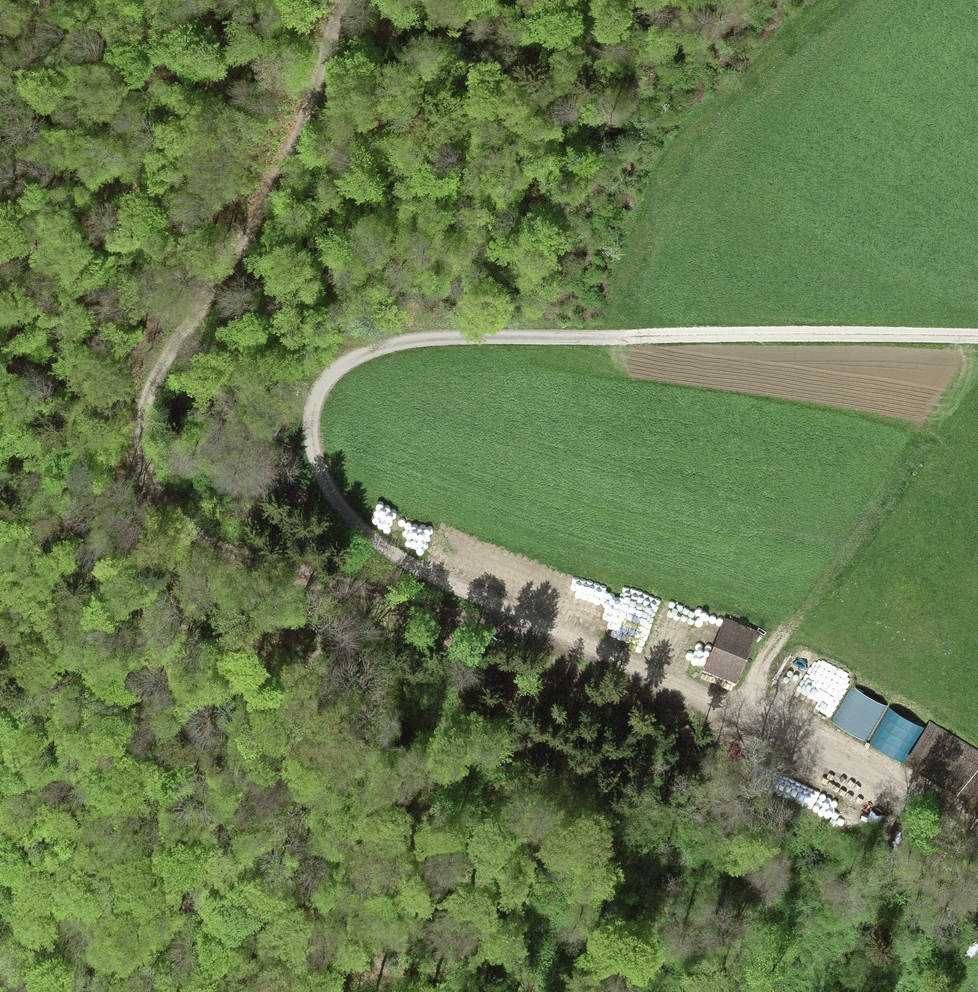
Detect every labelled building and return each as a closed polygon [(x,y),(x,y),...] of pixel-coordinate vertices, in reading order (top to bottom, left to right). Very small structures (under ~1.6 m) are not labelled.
[(720,624),(699,673),(727,685),(748,636),(720,624)] [(890,711),(870,743),(897,759),(917,727),(890,711)] [(927,728),(904,766),(956,797),(977,816),(977,758),(927,728)]
